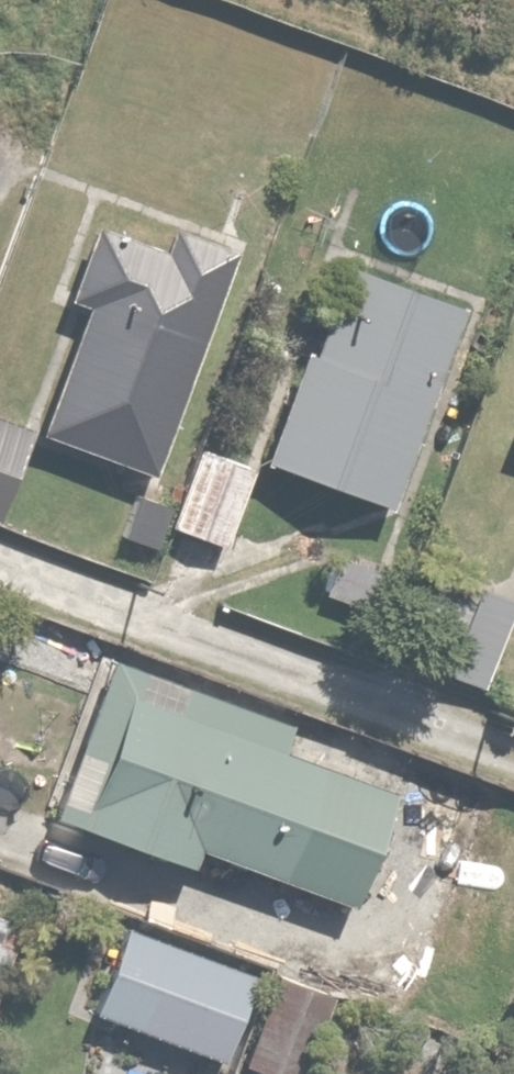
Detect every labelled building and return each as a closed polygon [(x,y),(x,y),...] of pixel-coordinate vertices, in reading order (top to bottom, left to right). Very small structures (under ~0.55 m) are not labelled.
[(145,472),(230,254),(174,232),(166,253),(94,225),(64,302),(85,311),(38,430),(145,472)] [(458,315),(342,269),(267,460),(383,505),(458,315)] [(0,418),(0,508),(29,428),(0,418)] [(172,526),(221,544),(251,461),(201,443),(172,526)] [(341,552),(322,596),(366,615),(384,571),(341,552)] [(513,614),(513,595),(445,565),(405,657),(481,690),(513,614)] [(288,729),(105,658),(47,808),(194,864),(201,846),(353,905),(393,801),(277,756),(288,729)] [(251,971),(128,924),(95,1011),(218,1058),(251,971)] [(12,940),(0,935),(0,968),(12,940)] [(278,984),(247,1061),(280,1073),(290,1073),(320,1001),(278,984)]
